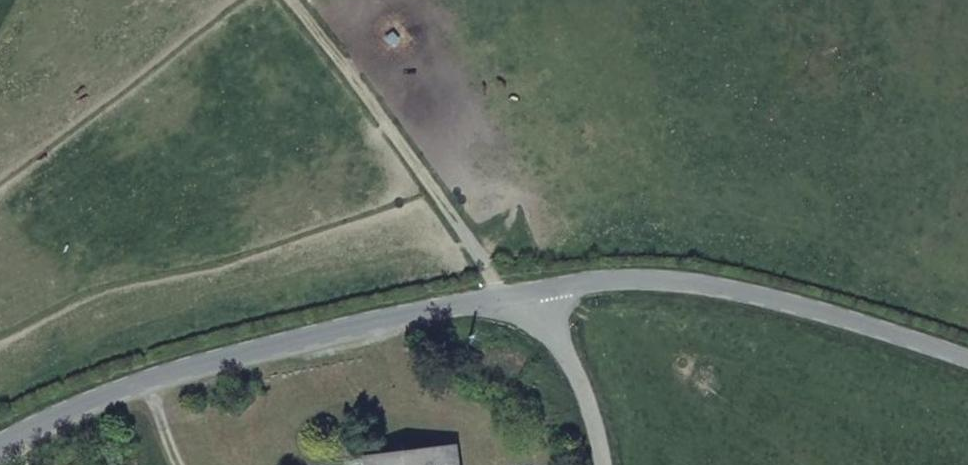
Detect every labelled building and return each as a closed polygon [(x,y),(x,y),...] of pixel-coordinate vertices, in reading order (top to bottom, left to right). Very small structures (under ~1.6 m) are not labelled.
[(368,464),(449,464),(447,449),(367,459),(368,464)]
